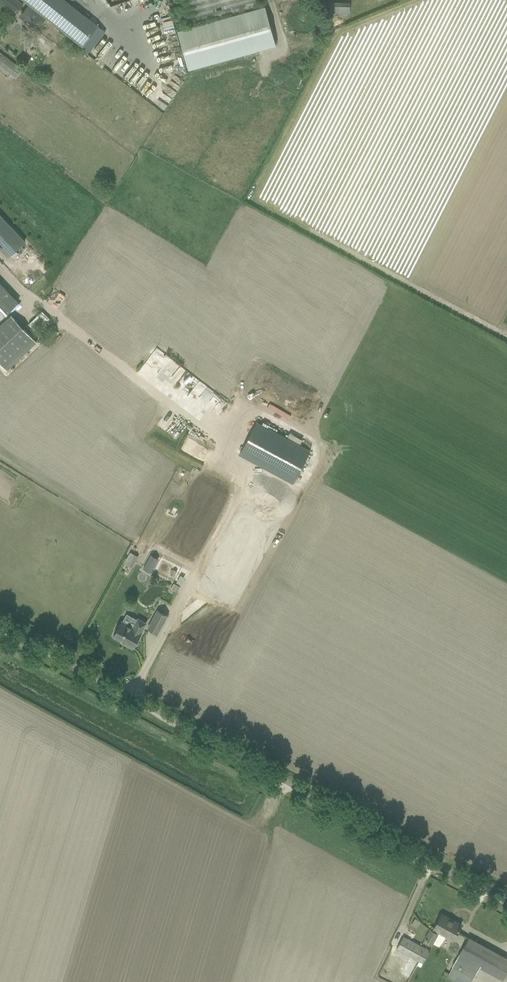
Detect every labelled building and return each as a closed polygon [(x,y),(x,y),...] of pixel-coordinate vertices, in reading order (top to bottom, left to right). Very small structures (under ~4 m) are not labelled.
[(23,4),(18,0),(0,0),(0,1),(15,13),(23,4)] [(29,4),(47,18),(83,45),(98,25),(65,0),(24,0),(29,4)] [(191,25),(260,6),(259,0),(184,0),(191,25)] [(47,18),(29,4),(20,16),(37,29),(47,18)] [(332,4),(332,12),(352,13),(352,5),(332,4)] [(275,44),(264,6),(177,31),(188,69),(275,44)] [(9,257),(25,242),(0,216),(0,248),(9,257)] [(17,302),(0,283),(0,319),(17,302)] [(0,325),(0,364),(8,371),(37,343),(11,315),(0,325)] [(239,455),(292,483),(310,450),(257,421),(239,455)] [(210,470),(161,561),(156,570),(181,584),(235,483),(210,470)] [(259,474),(196,592),(225,608),(252,557),(258,560),(260,556),(264,558),(271,546),(261,541),(285,496),(282,494),(285,488),(259,474)] [(125,562),(132,566),(138,555),(131,551),(125,562)] [(151,555),(143,569),(151,573),(158,559),(151,555)] [(173,582),(170,588),(176,591),(179,586),(173,582)] [(157,634),(167,615),(158,610),(148,629),(157,634)] [(133,649),(142,632),(141,632),(146,623),(138,619),(133,627),(121,621),(113,636),(125,643),(124,644),(133,649)] [(442,942),(446,935),(453,939),(461,925),(442,914),(433,931),(430,930),(425,939),(433,943),(439,946),(442,942)] [(412,924),(416,927),(420,922),(415,919),(412,924)] [(404,936),(397,949),(419,961),(422,963),(429,950),(404,936)] [(459,955),(453,966),(474,977),(480,966),(503,979),(506,973),(506,959),(468,937),(459,955)] [(383,969),(394,974),(402,958),(391,953),(383,969)]
